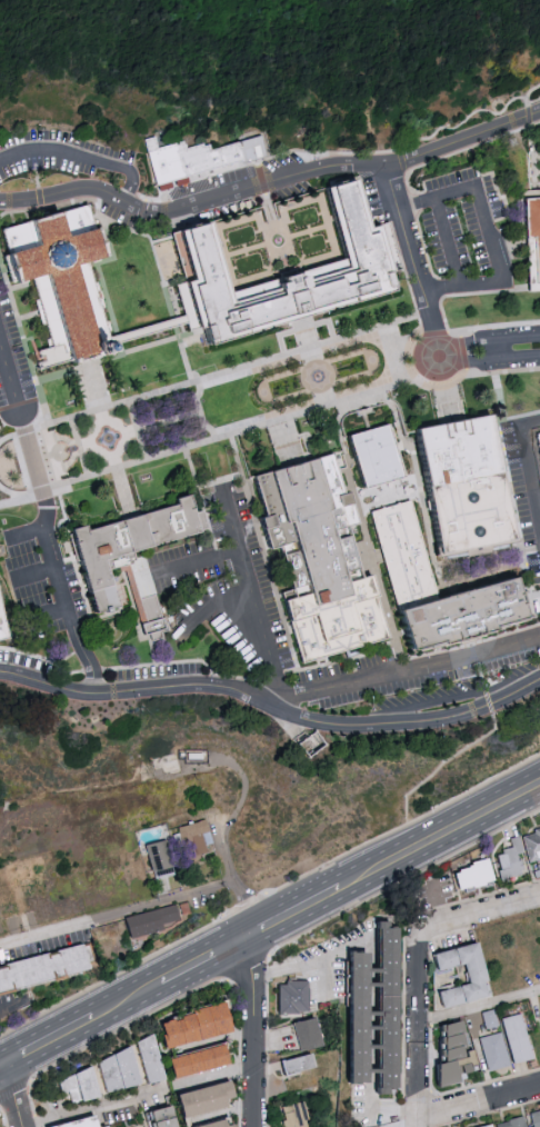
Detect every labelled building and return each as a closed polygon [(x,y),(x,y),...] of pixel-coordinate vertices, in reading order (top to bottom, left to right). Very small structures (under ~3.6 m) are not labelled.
[(240,162),(184,182),(167,187),(156,189),(143,142),(156,140),(160,150),(183,144),(184,144),(184,151),(207,147),(209,153),(234,142),(240,162)] [(351,186),(363,236),(374,232),(378,248),(379,252),(390,291),(379,295),(311,315),(289,321),(244,335),(202,347),(198,326),(182,330),(180,322),(177,311),(168,285),(177,281),(182,279),(176,261),(173,255),(168,235),(176,232),(203,225),(212,255),(223,292),(243,286),(288,272),(311,266),(328,262),(327,253),(313,198),(349,186),(351,184),(351,186)] [(524,202),(539,201),(539,291),(523,291),(522,291),(522,273),(523,253),(524,202)] [(56,228),(59,239),(89,231),(99,263),(72,271),(94,353),(69,360),(63,362),(49,311),(41,279),(8,288),(0,259),(32,250),(26,226),(43,221),(53,218),(56,228)] [(449,553),(439,557),(431,519),(418,455),(413,429),(448,421),(452,421),(486,415),(493,453),(507,521),(511,542),(474,549),(449,553)] [(353,439),(360,465),(368,490),(404,479),(397,453),(389,428),(369,432),(353,439)] [(326,457),(336,491),(338,496),(344,493),(354,525),(356,528),(343,531),(354,569),(358,581),(368,578),(372,592),(373,598),(374,601),(376,605),(386,639),(319,659),(301,665),(291,632),(282,601),(293,598),(289,586),(279,549),(270,552),(260,519),(251,489),(248,478),(250,478),(287,467),(318,458),(320,457),(326,456),(326,457)] [(63,533),(89,618),(113,610),(103,575),(124,569),(140,622),(141,627),(134,629),(140,646),(168,637),(162,620),(158,618),(151,599),(140,602),(126,557),(207,532),(200,510),(192,512),(188,497),(169,502),(170,508),(82,533),(81,528),(63,533)] [(433,591),(437,605),(458,599),(484,591),(513,579),(519,592),(528,622),(469,640),(458,644),(413,657),(407,636),(401,615),(393,587),(384,557),(376,523),(372,513),(391,509),(409,505),(414,523),(433,591)] [(6,552),(0,553),(0,641),(21,638),(6,552)] [(507,836),(510,848),(493,852),(499,879),(521,874),(517,854),(523,853),(526,864),(539,861),(539,829),(507,836)] [(179,872),(171,839),(149,845),(158,878),(179,872)] [(491,882),(487,860),(448,867),(452,889),(491,882)] [(127,918),(133,938),(184,922),(178,903),(127,918)] [(377,1091),(394,1091),(394,927),(377,927),(377,1091)] [(458,964),(463,983),(430,991),(434,1008),(485,996),(473,942),(426,953),(430,971),(458,964)] [(3,995),(0,996),(0,969),(7,967),(69,948),(80,946),(87,973),(69,976),(34,986),(3,995)] [(346,956),(343,1086),(361,1086),(363,956),(346,956)] [(276,982),(276,1013),(305,1012),(305,981),(276,982)] [(161,1028),(166,1051),(231,1035),(224,1006),(191,1013),(192,1015),(179,1017),(181,1023),(161,1028)] [(501,1016),(506,1062),(528,1060),(523,1014),(501,1016)] [(320,1045),(312,1016),(289,1022),(297,1051),(320,1045)] [(431,1086),(469,1079),(467,1068),(475,1067),(471,1047),(465,1048),(459,1019),(431,1025),(438,1061),(426,1064),(431,1086)] [(485,1071),(509,1065),(500,1032),(477,1038),(485,1071)] [(134,1044),(143,1084),(159,1079),(150,1037),(134,1044)] [(168,1064),(172,1081),(227,1065),(222,1048),(168,1064)] [(96,1065),(104,1093),(136,1085),(127,1049),(96,1065)] [(277,1061),(282,1075),(312,1066),(308,1052),(277,1061)] [(89,1068),(97,1097),(73,1106),(70,1094),(61,1097),(57,1085),(89,1068)] [(179,1097),(184,1121),(228,1110),(224,1103),(233,1100),(230,1084),(179,1097)] [(301,1101),(278,1107),(283,1126),(308,1126),(301,1101)] [(179,1106),(148,1113),(151,1126),(184,1126),(179,1106)] [(527,1113),(530,1126),(539,1126),(539,1109),(527,1113)] [(104,1116),(55,1126),(107,1126),(104,1116)] [(494,1126),(525,1126),(522,1116),(493,1122),(494,1126)]
